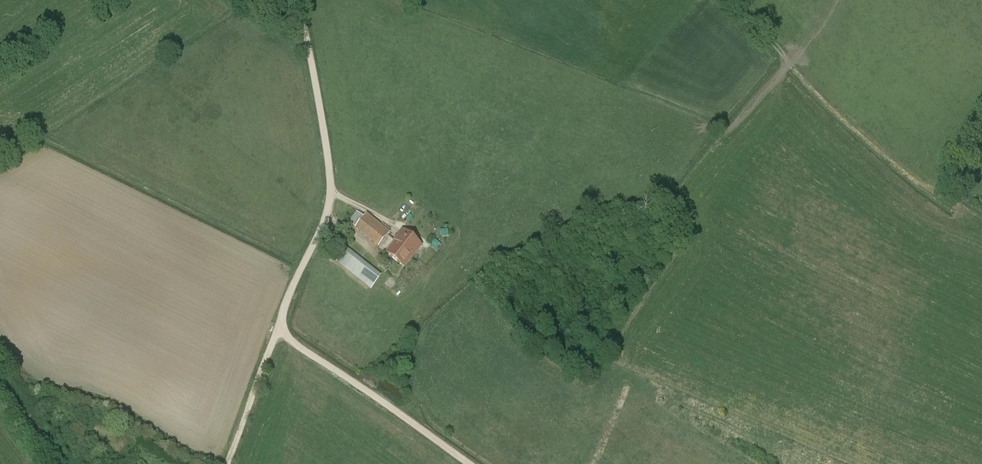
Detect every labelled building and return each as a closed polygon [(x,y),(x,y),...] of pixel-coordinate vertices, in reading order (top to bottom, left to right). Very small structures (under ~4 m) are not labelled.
[(354,229),(371,242),(378,233),(361,219),(363,217),(356,212),(348,222),(355,228),(354,229)] [(378,233),(371,242),(378,247),(390,232),(367,213),(363,217),(361,219),(378,233)] [(402,229),(394,239),(414,255),(422,245),(402,229)] [(414,255),(394,239),(394,240),(395,240),(385,252),(404,267),(414,255)] [(336,262),(371,289),(381,274),(347,247),(336,262)]
